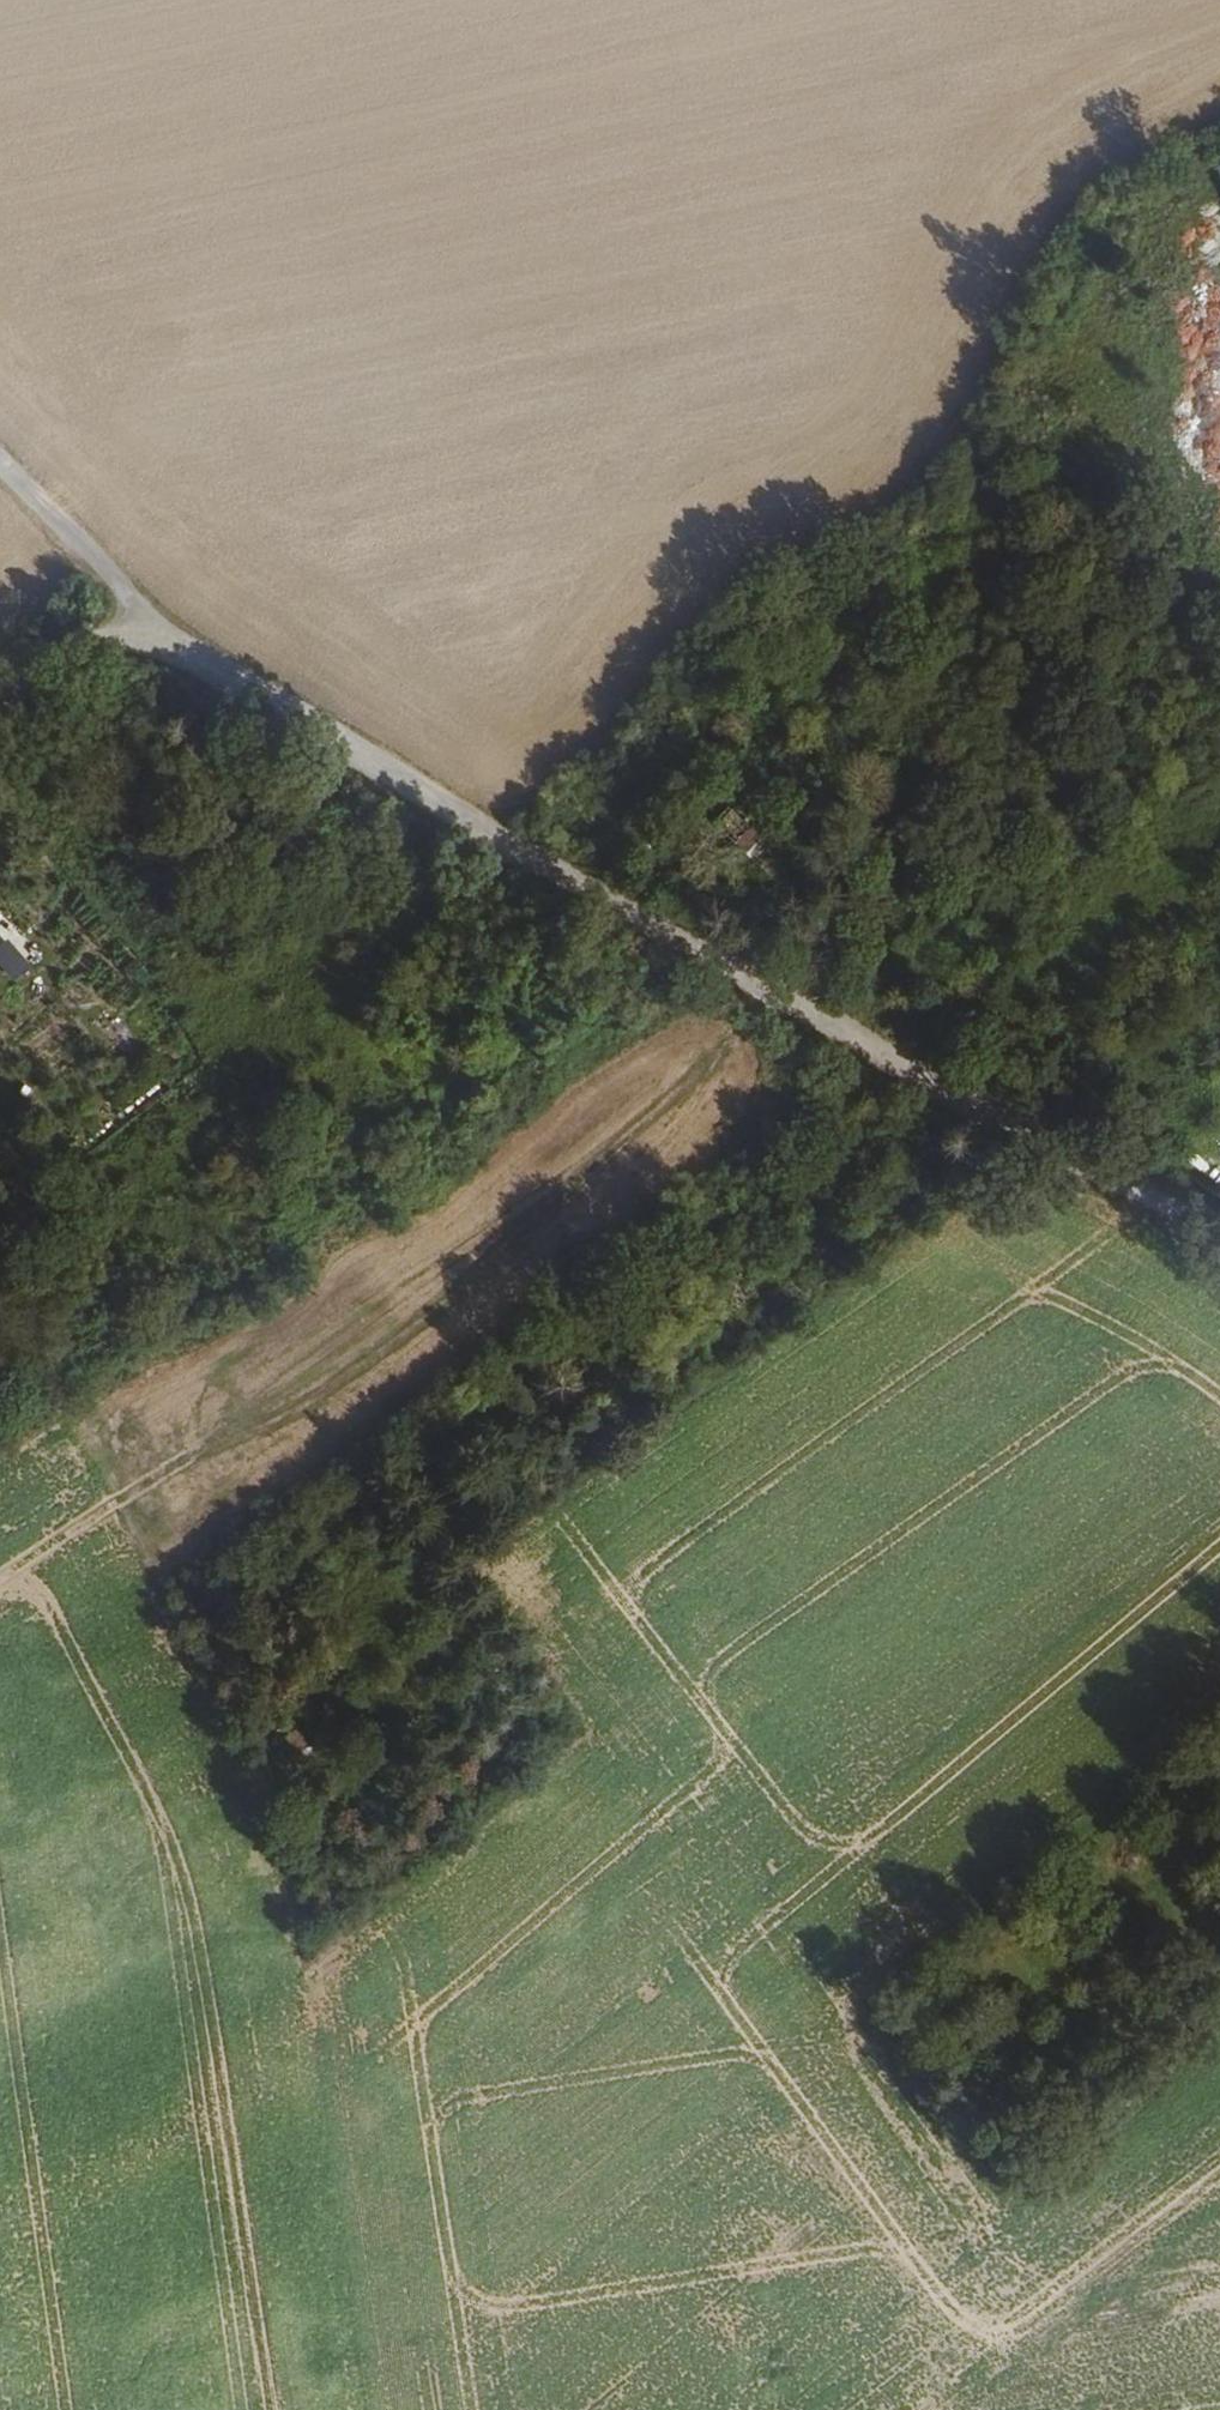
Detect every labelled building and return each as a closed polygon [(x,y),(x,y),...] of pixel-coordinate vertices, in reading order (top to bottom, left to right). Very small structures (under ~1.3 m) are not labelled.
[(789,858),(732,805),(718,820),(774,874),(789,858)] [(13,931),(0,917),(0,954),(6,948),(1,942),(13,931)] [(13,931),(1,942),(6,948),(0,954),(0,965),(11,978),(35,957),(13,931)]
